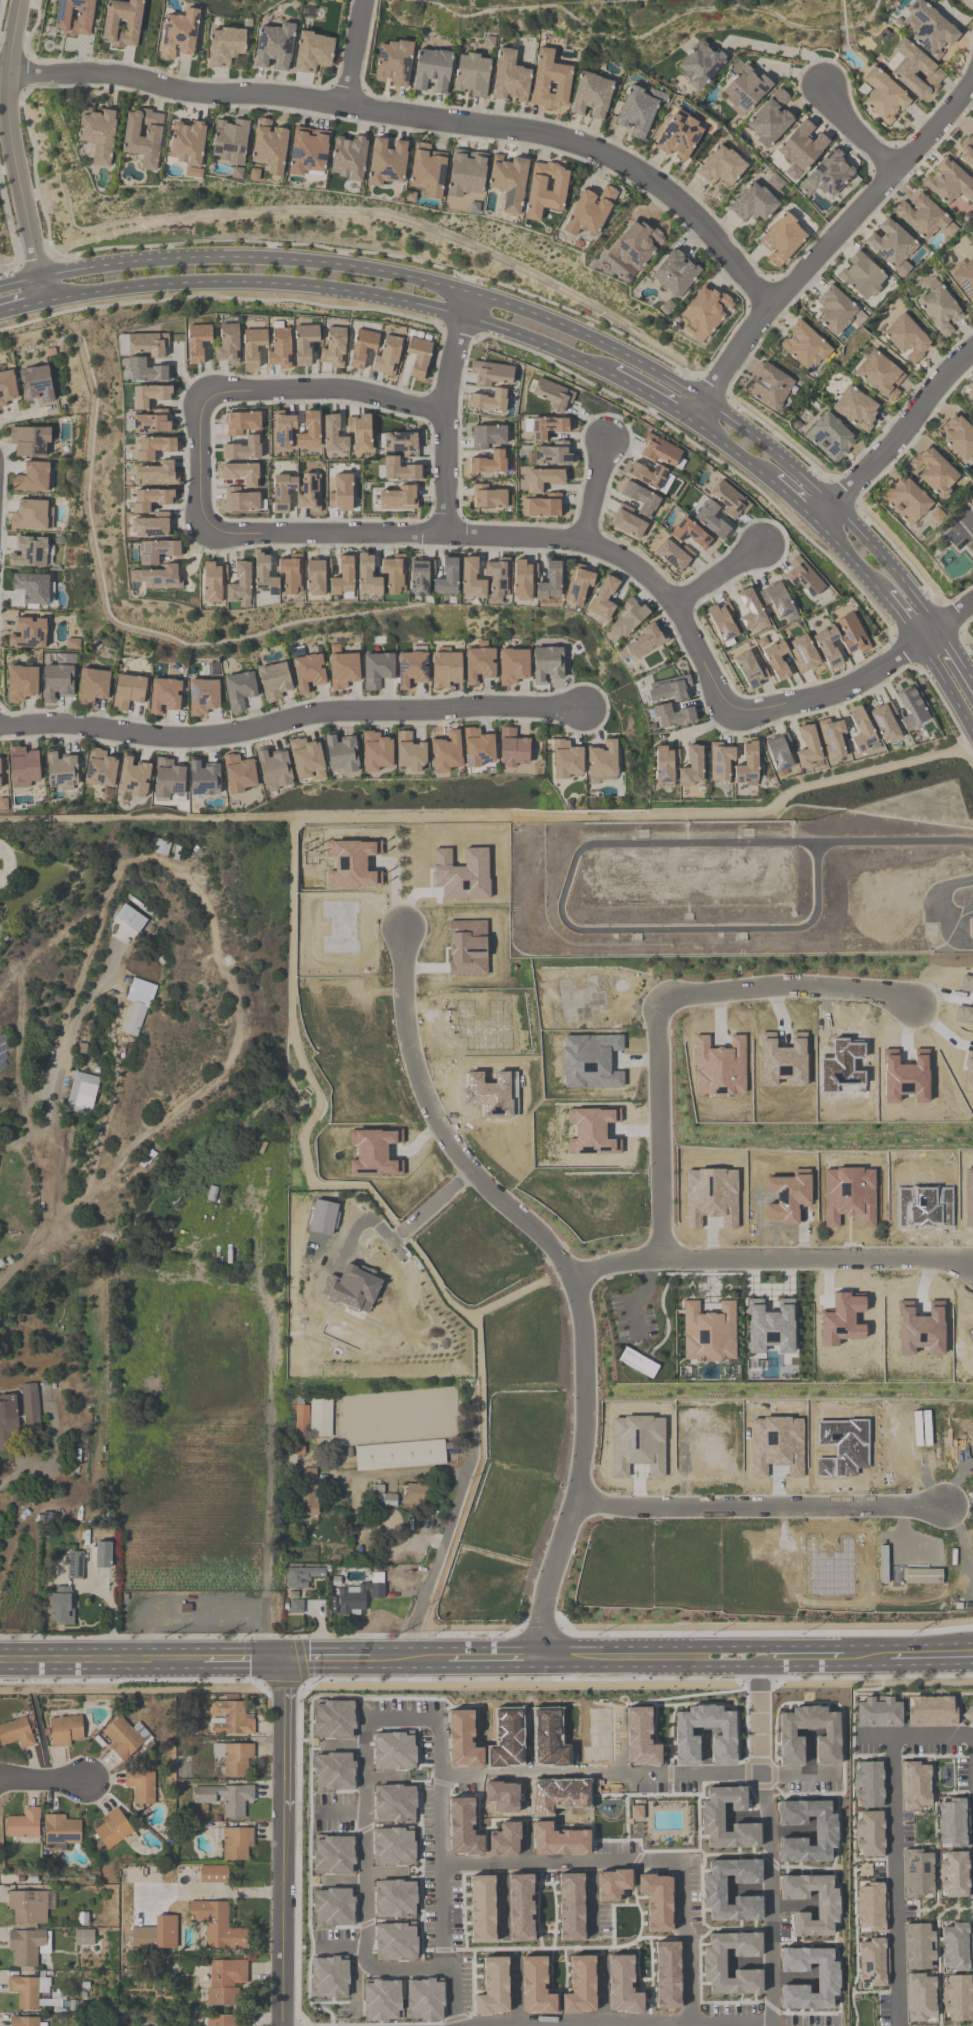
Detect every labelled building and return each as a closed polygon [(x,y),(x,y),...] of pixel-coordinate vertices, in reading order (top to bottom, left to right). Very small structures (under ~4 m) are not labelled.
[(54,27),(58,0),(95,0),(91,36),(90,36),(61,33),(58,28),(54,27)] [(128,3),(128,0),(144,0),(137,47),(124,45),(122,48),(110,46),(109,44),(107,41),(101,37),(108,0),(128,3)] [(906,9),(914,0),(921,0),(961,34),(952,47),(944,44),(939,51),(943,55),(938,61),(911,39),(914,34),(901,22),(909,14),(906,9)] [(165,15),(184,15),(186,8),(199,10),(193,56),(177,53),(179,47),(174,47),(172,62),(158,58),(159,54),(165,15)] [(255,66),(260,25),(281,28),(282,21),(295,24),(288,72),(274,71),(277,59),(270,58),(267,69),(255,66)] [(300,29),(312,32),(311,35),(333,39),(330,67),(315,65),(314,74),(294,72),(300,29)] [(209,30),(245,30),(245,55),(237,53),(236,58),(231,58),(229,68),(207,68),(209,30)] [(893,48),(901,37),(945,75),(938,84),(941,89),(929,104),(916,98),(889,74),(902,57),(893,48)] [(380,44),(387,45),(388,41),(398,43),(398,40),(414,43),(406,89),(391,86),(392,80),(385,79),(385,81),(382,82),(376,81),(374,78),(380,44)] [(697,92),(727,59),(717,49),(713,52),(707,48),(707,44),(703,40),(699,41),(677,66),(683,71),(681,75),(687,81),(686,82),(697,92)] [(491,99),(499,47),(516,50),(514,66),(522,67),(522,69),(531,70),(526,104),(516,102),(517,97),(515,99),(510,99),(508,97),(507,101),(491,99)] [(538,47),(554,49),(552,64),(572,67),(566,107),(561,106),(559,107),(555,108),(554,110),(543,110),(542,108),(542,106),(530,104),(538,47)] [(419,49),(432,51),(432,50),(437,50),(438,52),(439,50),(453,53),(446,95),(433,93),(435,79),(427,78),(425,92),(412,89),(419,49)] [(460,55),(467,56),(467,53),(480,54),(479,58),(490,59),(485,99),(470,97),(471,91),(465,90),(463,91),(463,93),(453,91),(458,55),(460,55)] [(741,117),(773,85),(761,74),(757,78),(752,72),(752,70),(745,64),(722,91),(727,96),(724,102),(741,117)] [(889,126),(896,119),(892,116),(899,109),(902,113),(912,102),(873,66),(862,79),(872,89),(862,104),(889,126)] [(581,71),(595,74),(595,76),(596,75),(599,76),(601,78),(614,82),(604,121),(602,120),(600,121),(591,119),(591,117),(589,116),(592,108),(587,106),(583,115),(581,116),(570,112),(579,74),(581,71)] [(630,85),(644,90),(642,94),(644,94),(647,95),(648,94),(650,88),(668,95),(664,106),(658,103),(643,141),(629,136),(632,127),(633,128),(634,125),(631,124),(629,128),(617,125),(617,123),(614,123),(630,85)] [(766,150),(793,119),(783,110),(779,113),(776,109),(789,96),(779,88),(745,124),(753,132),(755,136),(758,137),(756,140),(762,146),(766,150)] [(108,167),(117,111),(103,109),(102,114),(91,112),(92,108),(82,106),(76,140),(86,143),(93,145),(92,165),(108,167)] [(127,112),(133,113),(135,110),(139,111),(139,108),(151,110),(152,113),(163,114),(156,171),(140,169),(143,156),(121,153),(127,112)] [(654,148),(673,113),(675,113),(678,109),(687,114),(686,116),(697,123),(696,126),(703,130),(686,159),(682,160),(677,157),(676,154),(676,152),(672,150),(672,153),(669,152),(667,155),(654,148)] [(257,118),(271,121),(270,132),(273,132),(274,128),(288,130),(281,176),(267,173),(269,166),(251,162),(256,126),(257,118)] [(803,172),(830,143),(819,132),(813,140),(808,135),(815,129),(804,118),(776,150),(790,163),(792,163),(803,172)] [(235,119),(249,121),(242,165),(227,163),(228,161),(216,160),(217,156),(211,156),(216,119),(226,121),(226,123),(234,124),(235,119)] [(175,122),(182,122),(183,126),(190,126),(192,121),(206,122),(199,167),(185,166),(186,163),(176,161),(177,159),(169,157),(175,122)] [(295,126),(330,131),(324,173),(309,170),(308,171),(303,171),(301,177),(287,174),(292,139),(294,139),(295,126)] [(970,137),(972,134),(972,168),(958,157),(961,153),(961,150),(962,147),(960,145),(966,135),(970,137)] [(334,138),(338,136),(343,137),(345,140),(352,141),(353,138),(356,139),(357,136),(367,138),(361,183),(346,180),(347,178),(337,176),(338,173),(330,172),(334,138)] [(367,184),(374,137),(386,139),(386,149),(394,150),(395,140),(407,142),(406,153),(402,183),(388,181),(386,182),(383,181),(380,186),(367,184)] [(415,142),(430,144),(429,153),(431,153),(432,151),(447,153),(440,199),(425,197),(427,190),(421,190),(420,188),(408,186),(415,142)] [(696,172),(711,185),(718,178),(729,187),(747,165),(729,149),(727,151),(718,144),(696,172)] [(831,197),(855,171),(849,165),(845,165),(841,161),(844,156),(833,146),(803,180),(813,190),(816,189),(822,194),(825,193),(831,197)] [(452,149),(488,154),(481,194),(468,192),(462,193),(460,197),(446,196),(452,149)] [(494,155),(502,155),(502,162),(511,164),(512,157),(528,160),(518,216),(501,212),(505,192),(496,191),(496,189),(488,188),(494,155)] [(944,156),(972,181),(972,202),(971,204),(959,194),(946,205),(920,182),(927,174),(932,179),(939,173),(934,168),(944,156)] [(534,163),(545,165),(546,163),(559,165),(558,167),(561,167),(563,169),(562,171),(568,171),(562,211),(541,207),(538,222),(523,219),(534,163)] [(728,209),(752,181),(760,189),(762,187),(780,204),(763,222),(757,216),(754,220),(749,216),(742,222),(728,209)] [(574,236),(578,229),(585,232),(586,231),(595,236),(617,192),(615,191),(616,189),(607,185),(606,187),(604,185),(596,205),(593,203),(595,196),(582,189),(562,230),(574,236)] [(893,212),(902,201),(912,211),(916,209),(910,204),(920,193),(950,220),(949,222),(957,229),(949,238),(941,233),(937,230),(925,241),(893,212)] [(758,242),(769,252),(773,248),(776,251),(766,258),(778,269),(807,236),(794,223),(797,220),(786,210),(758,242)] [(878,227),(886,217),(919,245),(903,260),(912,268),(901,279),(863,242),(872,232),(878,238),(883,234),(878,227)] [(635,218),(649,229),(652,226),(662,233),(660,237),(665,241),(632,278),(606,255),(609,252),(608,251),(635,218)] [(651,276),(669,292),(669,295),(674,298),(676,298),(678,299),(702,270),(693,263),(692,266),(687,261),(688,260),(675,248),(673,251),(672,249),(651,274),(651,276)] [(847,261),(857,250),(887,276),(879,285),(881,288),(873,297),(869,295),(865,300),(837,276),(844,269),(846,271),(851,265),(847,261)] [(972,305),(972,258),(964,265),(962,261),(947,271),(949,273),(972,305)] [(916,300),(943,339),(956,331),(951,324),(965,316),(939,282),(916,300)] [(680,314),(704,284),(718,295),(721,292),(731,299),(730,302),(734,304),(729,310),(726,307),(724,308),(720,306),(720,308),(720,311),(725,315),(702,344),(690,338),(691,335),(696,330),(689,326),(688,322),(680,314)] [(831,285),(857,309),(851,317),(851,322),(836,336),(817,320),(822,315),(818,311),(823,306),(816,299),(828,286),(831,285)] [(882,333),(913,364),(923,357),(920,353),(931,345),(902,313),(882,333)] [(799,319),(832,349),(822,363),(820,360),(814,367),(810,364),(806,370),(780,347),(779,343),(784,338),(787,338),(792,335),(792,332),(788,329),(799,319)] [(220,325),(238,324),(239,364),(228,364),(228,360),(215,361),(215,348),(221,347),(220,325)] [(188,326),(210,325),(211,341),(202,341),(203,364),(186,365),(186,339),(189,338),(188,326)] [(295,326),(318,325),(318,342),(309,342),(307,345),(308,348),(309,348),(310,367),(296,367),(295,338),(295,326)] [(328,327),(346,328),(343,368),(332,368),(332,363),(321,362),(321,348),(327,349),(328,327)] [(273,329),(289,328),(291,368),(280,368),(280,365),(268,365),(267,352),(273,352),(273,329)] [(243,330),(266,330),(267,346),(256,346),(257,353),(257,368),(245,368),(243,348),(244,336),(243,330)] [(357,330),(379,334),(375,350),(366,348),(362,370),(349,367),(357,330)] [(168,334),(168,345),(163,346),(164,358),(148,358),(146,353),(128,351),(127,334),(168,334)] [(385,336),(402,339),(393,378),(386,377),(387,372),(384,371),(382,374),(372,371),(380,338),(384,338),(385,336)] [(432,343),(421,381),(409,377),(415,355),(406,352),(410,337),(432,343)] [(853,372),(873,349),(906,376),(895,388),(901,393),(892,404),(853,372)] [(127,358),(145,357),(146,368),(169,367),(169,380),(132,381),(131,370),(127,368),(127,358)] [(472,361),(513,367),(511,385),(490,382),(489,387),(475,387),(477,373),(470,372),(472,361)] [(745,392),(776,413),(794,382),(764,361),(745,392)] [(54,401),(46,365),(19,371),(26,401),(42,398),(43,404),(54,401)] [(6,406),(0,408),(0,372),(12,370),(18,399),(6,401),(6,406)] [(538,378),(575,393),(571,405),(566,403),(562,414),(549,409),(551,403),(531,395),(538,378)] [(831,410),(847,385),(879,407),(872,421),(869,425),(872,426),(866,434),(831,410)] [(133,387),(171,386),(172,393),(168,401),(148,400),(147,409),(133,410),(133,387)] [(467,407),(471,394),(492,398),(494,388),(508,391),(503,413),(478,409),(467,407)] [(152,409),(153,415),(133,415),(134,433),(170,433),(170,421),(167,421),(167,409),(152,409)] [(272,412),(273,450),(290,450),(290,429),(295,429),(295,416),(284,416),(283,411),(272,412)] [(805,435),(834,464),(855,443),(853,437),(827,411),(805,435)] [(226,436),(241,436),(242,430),(259,430),(259,412),(227,413),(226,436)] [(296,435),(296,449),(317,448),(318,412),(304,412),(306,434),(296,435)] [(972,458),(972,429),(955,412),(934,434),(966,465),(972,458)] [(348,418),(348,433),(354,433),(353,452),(370,451),(370,415),(360,414),(360,419),(354,420),(354,417),(348,418)] [(324,416),(339,415),(338,437),(348,438),(348,452),(325,452),(324,416)] [(532,419),(567,419),(567,433),(546,431),(545,442),(532,441),(532,419)] [(473,450),(486,450),(486,444),(505,444),(506,426),(473,426),(473,450)] [(10,428),(49,427),(49,443),(46,443),(45,456),(15,456),(16,444),(11,443),(10,428)] [(673,468),(682,452),(647,432),(642,442),(646,444),(639,455),(653,462),(655,459),(673,468)] [(385,433),(417,434),(417,458),(403,457),(403,451),(385,451),(385,433)] [(221,445),(222,461),(258,459),(260,456),(261,435),(247,436),(247,446),(241,446),(239,444),(221,445)] [(139,439),(176,438),(176,453),(154,451),(153,461),(136,461),(136,452),(139,452),(139,439)] [(535,447),(535,465),(571,467),(571,454),(568,454),(568,442),(553,441),(553,447),(535,447)] [(906,467),(940,501),(962,480),(927,445),(906,467)] [(470,459),(470,473),(505,473),(505,450),(491,449),(492,460),(485,460),(485,458),(470,459)] [(384,457),(385,480),(422,480),(423,466),(405,466),(405,468),(399,468),(399,457),(384,457)] [(136,467),(161,466),(161,461),(173,461),(174,472),(178,473),(178,484),(141,485),(141,479),(136,478),(136,467)] [(12,476),(24,476),(25,462),(48,463),(47,491),(12,490),(12,476)] [(625,473),(633,462),(651,473),(657,464),(669,471),(658,492),(625,473)] [(222,479),(236,479),(237,477),(243,477),(244,489),(258,488),(257,464),(222,464),(222,479)] [(528,470),(528,495),(541,496),(542,483),(548,483),(548,486),(564,486),(563,470),(528,470)] [(297,495),(297,509),(308,508),(308,513),(320,513),(320,475),(303,474),(303,495),(297,495)] [(334,474),(352,474),(352,511),(342,511),(342,508),(329,508),(329,494),(335,494),(334,474)] [(274,476),(297,475),(297,489),(287,489),(288,514),(274,514),(274,476)] [(879,499),(912,529),(934,506),(902,475),(879,499)] [(710,494),(722,480),(752,505),(744,515),(741,512),(733,522),(723,512),(726,507),(710,494)] [(649,519),(660,499),(627,481),(620,493),(641,504),(637,513),(649,519)] [(473,507),(473,485),(487,484),(487,490),(506,490),(506,508),(473,507)] [(398,487),(415,486),(414,501),(417,501),(417,509),(380,509),(380,492),(399,491),(398,487)] [(226,487),(240,487),(240,494),(258,493),(259,511),(225,511),(226,487)] [(131,503),(135,503),(135,491),(173,489),(174,497),(170,503),(150,503),(149,513),(132,513),(131,503)] [(527,499),(528,517),(560,516),(561,494),(546,493),(546,499),(527,499)] [(708,499),(719,509),(712,517),(732,531),(723,541),(694,517),(708,499)] [(10,529),(51,530),(53,508),(47,507),(47,501),(19,500),(17,513),(12,512),(12,518),(10,518),(10,529)] [(639,539),(647,524),(631,515),(634,509),(620,503),(609,523),(639,539)] [(131,519),(131,533),(135,533),(136,537),(168,536),(169,512),(155,512),(155,518),(131,519)] [(669,534),(684,517),(711,539),(702,550),(687,536),(679,543),(669,534)] [(9,553),(9,566),(45,567),(46,538),(16,537),(16,554),(9,553)] [(654,552),(665,538),(679,550),(684,545),(695,554),(680,574),(654,552)] [(142,542),(182,541),(181,556),(159,555),(157,566),(140,566),(141,555),(143,555),(142,542)] [(256,553),(262,553),(263,556),(269,556),(268,578),(278,578),(278,595),(269,595),(268,592),(255,591),(256,553)] [(359,553),(366,553),(366,556),(373,556),(371,578),(381,578),(382,595),(359,594),(359,564),(359,553)] [(278,559),(279,573),(284,574),(284,595),(294,595),(296,591),(301,592),(302,555),(290,554),(290,559),(278,559)] [(382,560),(382,574),(387,574),(386,595),(397,595),(397,592),(404,592),(405,555),(393,554),(393,560),(382,560)] [(784,576),(793,586),(798,583),(812,599),(825,587),(797,555),(789,563),(793,569),(784,576)] [(330,578),(330,596),(340,595),(340,592),(352,593),(352,557),(339,556),(340,578),(330,578)] [(432,594),(434,579),(443,580),(444,574),(442,573),(443,556),(457,556),(456,594),(432,594)] [(462,558),(477,557),(475,580),(486,581),(485,598),(474,598),(474,594),(460,594),(462,558)] [(485,563),(485,577),(491,577),(489,598),(500,598),(502,595),(507,595),(509,558),(497,558),(497,563),(485,563)] [(324,574),(330,574),(330,559),(307,559),(305,593),(309,595),(324,596),(324,574)] [(411,559),(409,594),(413,594),(413,596),(427,596),(428,575),(434,575),(434,560),(411,559)] [(546,559),(560,559),(559,596),(546,596),(546,601),(536,600),(536,583),(547,583),(546,559)] [(514,560),(525,560),(525,565),(537,564),(537,578),(530,578),(530,601),(517,601),(517,597),(513,596),(514,560)] [(226,585),(226,602),(237,602),(237,598),(249,598),(250,562),(236,562),(238,579),(237,585),(226,585)] [(199,563),(226,565),(226,580),(221,580),(221,602),(202,602),(199,563)] [(574,563),(584,566),(584,571),(594,574),(592,588),(586,586),(580,607),(570,604),(571,601),(564,600),(574,563)] [(129,570),(165,570),(165,564),(177,564),(177,576),(182,576),(182,588),(144,589),(144,582),(130,582),(129,570)] [(13,573),(49,575),(48,604),(23,604),(24,589),(12,589),(13,573)] [(606,575),(619,582),(605,601),(614,606),(606,621),(586,609),(593,597),(606,575)] [(758,593),(765,606),(771,603),(779,619),(796,611),(780,581),(758,593)] [(739,619),(746,632),(767,619),(751,587),(736,594),(749,614),(739,619)] [(608,627),(624,612),(621,608),(632,598),(640,607),(643,605),(650,612),(623,638),(621,635),(617,638),(608,627)] [(723,642),(738,634),(729,618),(734,615),(728,602),(717,608),(715,605),(706,611),(723,642)] [(871,648),(853,613),(837,621),(846,639),(841,642),(848,655),(858,650),(861,653),(871,648)] [(8,646),(45,648),(46,619),(16,618),(17,635),(8,635),(8,646)] [(641,628),(652,622),(658,633),(663,630),(669,641),(636,660),(632,654),(623,660),(617,651),(645,633),(641,628)] [(813,636),(832,625),(838,638),(830,643),(833,649),(836,648),(842,659),(842,663),(830,670),(813,636)] [(789,642),(805,634),(820,664),(800,675),(793,661),(798,659),(789,642)] [(762,650),(782,639),(789,652),(779,657),(791,676),(777,683),(762,650)] [(466,686),(466,649),(495,648),(494,678),(481,679),(481,674),(476,674),(478,686),(466,686)] [(563,679),(562,648),(533,648),(534,686),(545,685),(544,675),(549,675),(550,680),(563,679)] [(500,686),(499,649),(528,650),(528,678),(516,680),(516,687),(500,686)] [(733,658),(749,650),(756,667),(762,663),(770,677),(758,683),(761,687),(750,691),(733,658)] [(432,688),(432,652),(461,653),(460,683),(449,682),(448,688),(432,688)] [(331,690),(329,655),(357,653),(359,681),(347,682),(347,688),(341,689),(331,690)] [(398,690),(398,653),(428,653),(427,683),(413,683),(413,690),(398,690)] [(394,654),(394,678),(380,678),(380,690),(365,691),(364,654),(394,654)] [(320,655),(325,684),(307,686),(308,694),(298,695),(292,658),(320,655)] [(266,704),(257,669),(285,662),(292,689),(280,693),(282,699),(266,704)] [(8,666),(7,703),(22,703),(22,697),(38,697),(39,668),(20,667),(8,666)] [(44,666),(43,701),(55,702),(58,696),(73,697),(73,666),(44,666)] [(82,669),(110,672),(106,700),(95,698),(94,705),(89,704),(88,706),(78,704),(82,669)] [(224,676),(253,671),(257,696),(243,698),(244,711),(230,713),(224,676)] [(118,674),(147,678),(142,704),(129,701),(126,713),(112,710),(118,674)] [(650,683),(689,674),(692,686),(685,688),(688,701),(674,703),(672,697),(650,702),(647,691),(651,690),(650,683)] [(150,714),(153,678),(181,681),(178,710),(162,709),(161,716),(150,714)] [(191,717),(190,680),(218,680),(218,708),(208,710),(206,716),(191,717)] [(906,732),(930,719),(913,687),(897,695),(908,714),(899,720),(906,732)] [(869,713),(884,743),(891,744),(902,738),(891,717),(897,714),(891,701),(880,707),(879,705),(873,707),(874,710),(869,713)] [(652,707),(655,718),(658,717),(662,730),(698,721),(695,707),(677,711),(678,713),(672,714),(669,703),(652,707)] [(850,739),(857,753),(866,749),(864,746),(877,741),(861,707),(853,710),(854,712),(848,715),(859,735),(850,739)] [(817,722),(826,759),(845,754),(840,733),(844,733),(841,721),(830,724),(828,719),(817,722)] [(800,769),(811,766),(809,762),(822,759),(813,724),(798,729),(805,750),(795,753),(800,769)] [(464,729),(466,768),(480,767),(480,763),(495,762),(493,735),(480,735),(480,729),(474,729),(474,728),(464,729)] [(501,728),(499,763),(505,763),(505,768),(515,768),(516,764),(528,765),(529,739),(515,739),(516,728),(501,728)] [(430,737),(433,774),(448,773),(449,768),(461,767),(459,730),(447,731),(448,740),(445,740),(445,736),(430,737)] [(362,731),(364,774),(376,774),(378,767),(391,768),(392,740),(388,741),(388,738),(379,738),(379,733),(373,733),(373,731),(362,731)] [(397,732),(397,767),(410,767),(410,773),(419,773),(420,767),(425,767),(426,743),(411,743),(411,731),(397,732)] [(325,733),(330,771),(342,769),(342,774),(357,772),(354,736),(341,738),(341,742),(338,743),(336,732),(325,733)] [(764,741),(776,773),(794,767),(787,749),(792,747),(786,733),(764,741)] [(288,741),(296,781),(311,778),(312,783),(326,779),(318,743),(315,744),(314,741),(306,744),(304,738),(299,740),(298,738),(288,741)] [(587,746),(588,777),(616,777),(616,739),(606,739),(607,751),(602,751),(602,746),(587,746)] [(554,740),(553,780),(568,780),(569,775),(583,775),(582,748),(569,747),(569,741),(564,741),(564,740),(554,740)] [(733,766),(734,785),(746,784),(746,780),(758,780),(757,742),(749,742),(749,744),(742,744),(744,766),(733,766)] [(710,743),(710,781),(729,781),(729,762),(734,761),(735,748),(722,748),(722,743),(710,743)] [(656,746),(655,783),(674,784),(673,764),(679,764),(679,749),(673,749),(673,751),(666,751),(666,746),(656,746)] [(678,769),(678,787),(694,787),(694,783),(697,783),(699,784),(703,782),(703,746),(687,746),(688,762),(690,761),(690,769),(678,769)] [(8,747),(11,783),(39,781),(38,750),(28,751),(28,753),(23,754),(24,747),(8,747)] [(90,747),(84,784),(113,788),(118,761),(113,760),(114,758),(105,756),(106,751),(100,751),(101,749),(90,747)] [(256,751),(264,785),(267,785),(268,792),(278,790),(277,787),(291,784),(285,749),(272,752),(273,757),(269,758),(267,748),(256,751)] [(45,752),(47,784),(50,787),(54,787),(54,790),(73,789),(72,786),(78,784),(77,774),(76,756),(68,757),(63,758),(62,760),(58,760),(57,751),(45,752)] [(124,753),(118,789),(131,792),(130,796),(143,798),(151,765),(141,763),(141,765),(136,764),(136,767),(133,766),(134,755),(124,753)] [(223,756),(229,795),(244,793),(243,788),(257,786),(253,759),(240,761),(238,755),(223,756)] [(157,757),(154,797),(169,799),(169,794),(183,795),(186,767),(173,766),(173,760),(167,760),(167,758),(157,757)] [(189,758),(191,795),(219,795),(219,764),(205,764),(205,768),(201,768),(201,758),(189,758)] [(169,844),(158,841),(154,852),(166,856),(169,844)] [(137,935),(147,920),(125,904),(115,919),(137,935)] [(121,1034),(136,1039),(147,1007),(132,1002),(121,1034)] [(92,1116),(99,1078),(73,1073),(66,1112),(92,1116)] [(319,1302),(369,1320),(383,1278),(345,1264),(339,1281),(328,1277),(319,1302)] [(50,1399),(60,1400),(61,1383),(51,1382),(50,1399)] [(18,1452),(17,1433),(40,1432),(37,1385),(19,1386),(19,1397),(0,1398),(0,1453),(18,1452)] [(332,1398),(289,1398),(289,1437),(332,1437),(332,1398)] [(444,1440),(355,1446),(356,1471),(446,1465),(444,1440)] [(318,1481),(298,1481),(298,1521),(318,1521),(318,1481)] [(383,1494),(384,1485),(373,1485),(372,1507),(427,1509),(428,1485),(407,1485),(407,1494),(383,1494)] [(110,1545),(95,1545),(95,1569),(110,1569),(110,1545)] [(82,1553),(68,1553),(68,1580),(82,1580),(82,1553)] [(287,1589),(307,1589),(307,1578),(325,1578),(325,1569),(287,1569),(287,1589)] [(365,1599),(383,1600),(384,1579),(374,1578),(373,1585),(338,1584),(337,1613),(365,1615),(365,1599)] [(49,1625),(73,1625),(73,1587),(49,1587),(49,1625)] [(245,1702),(211,1702),(211,1735),(254,1735),(254,1715),(245,1715),(245,1702)] [(535,1708),(559,1708),(560,1736),(557,1737),(557,1736),(556,1736),(556,1740),(559,1740),(559,1746),(568,1745),(569,1766),(552,1766),(551,1764),(539,1764),(539,1763),(536,1763),(535,1748),(536,1748),(536,1745),(535,1745),(535,1728),(536,1728),(535,1716),(535,1708)] [(449,1709),(473,1709),(473,1710),(474,1718),(473,1718),(473,1725),(474,1725),(474,1737),(472,1739),(472,1737),(470,1737),(470,1741),(473,1741),(473,1747),(482,1746),(483,1766),(466,1767),(466,1764),(454,1765),(454,1764),(449,1764),(449,1749),(450,1749),(450,1746),(449,1746),(449,1729),(450,1729),(450,1717),(449,1717),(449,1709)] [(496,1710),(520,1709),(520,1728),(521,1728),(521,1746),(520,1746),(520,1747),(521,1747),(521,1762),(516,1762),(516,1763),(504,1764),(504,1766),(488,1766),(487,1747),(497,1747),(497,1742),(500,1742),(500,1736),(497,1736),(497,1717),(496,1717),(496,1710)] [(139,1723),(132,1729),(119,1715),(98,1735),(125,1764),(153,1738),(139,1723)] [(20,1750),(36,1745),(26,1716),(0,1725),(0,1743),(1,1746),(16,1741),(20,1750)] [(49,1747),(83,1745),(81,1716),(47,1718),(49,1747)] [(374,1732),(374,1741),(375,1741),(375,1746),(375,1752),(373,1752),(373,1760),(378,1760),(378,1769),(401,1769),(401,1767),(415,1767),(415,1762),(415,1746),(413,1746),(413,1735),(405,1735),(405,1731),(390,1732),(389,1732),(374,1732)] [(224,1778),(244,1778),(244,1768),(253,1768),(253,1744),(213,1744),(213,1757),(224,1757),(224,1778)] [(408,1761),(394,1761),(394,1799),(416,1799),(416,1772),(408,1772),(408,1761)] [(154,1804),(154,1771),(125,1771),(125,1788),(134,1788),(134,1804),(154,1804)] [(534,1780),(534,1785),(533,1785),(533,1797),(531,1797),(531,1814),(551,1814),(550,1804),(588,1804),(588,1780),(580,1780),(580,1781),(569,1781),(565,1781),(549,1781),(549,1780),(534,1780)] [(484,1781),(501,1781),(501,1783),(514,1783),(514,1784),(518,1784),(518,1813),(497,1813),(497,1812),(493,1812),(493,1801),(484,1801),(484,1781)] [(378,1785),(378,1794),(374,1794),(375,1820),(376,1820),(376,1821),(392,1821),(392,1822),(403,1822),(403,1823),(415,1823),(415,1808),(416,1808),(416,1790),(415,1790),(415,1786),(401,1786),(401,1785),(378,1785)] [(193,1806),(224,1806),(224,1818),(244,1818),(244,1806),(254,1806),(254,1786),(193,1786),(193,1806)] [(449,1797),(474,1796),(474,1825),(472,1826),(472,1824),(470,1824),(470,1829),(473,1829),(474,1834),(483,1834),(483,1855),(466,1855),(466,1853),(453,1853),(453,1852),(449,1852),(449,1836),(450,1836),(450,1834),(449,1834),(449,1817),(450,1817),(450,1805),(449,1805),(449,1797)] [(107,1852),(135,1834),(118,1806),(98,1819),(101,1826),(94,1830),(107,1852)] [(5,1817),(5,1842),(40,1842),(40,1807),(21,1807),(21,1817),(5,1817)] [(44,1816),(44,1847),(81,1847),(81,1816),(44,1816)] [(530,1820),(530,1840),(532,1840),(533,1855),(551,1855),(551,1854),(570,1854),(570,1853),(589,1853),(589,1829),(561,1829),(561,1832),(557,1833),(557,1830),(552,1830),(552,1820),(530,1820)] [(494,1831),(499,1831),(499,1821),(520,1821),(520,1838),(517,1838),(518,1854),(517,1855),(501,1856),(501,1855),(488,1855),(488,1834),(495,1834),(494,1831)] [(373,1827),(404,1827),(404,1830),(413,1830),(413,1841),(414,1841),(415,1857),(414,1857),(414,1862),(410,1862),(410,1864),(406,1864),(401,1864),(401,1865),(392,1865),(377,1865),(377,1864),(373,1864),(373,1847),(375,1847),(375,1836),(374,1836),(373,1827)] [(223,1828),(223,1861),(252,1861),(252,1828),(223,1828)] [(314,1838),(323,1838),(323,1835),(337,1835),(337,1836),(353,1836),(353,1848),(353,1854),(355,1854),(355,1871),(351,1871),(351,1872),(336,1872),(336,1873),(327,1873),(327,1872),(317,1872),(317,1871),(314,1871),(314,1867),(313,1867),(312,1849),(314,1849),(314,1838)] [(511,1881),(511,1852),(497,1852),(497,1862),(493,1862),(493,1881),(511,1881)] [(199,1883),(227,1883),(227,1865),(199,1865),(199,1883)] [(508,1874),(532,1874),(532,1894),(533,1894),(533,1901),(532,1901),(532,1904),(533,1904),(534,1930),(535,1941),(509,1941),(509,1932),(510,1932),(509,1924),(509,1906),(509,1901),(508,1890),(509,1890),(509,1881),(508,1881),(508,1874)] [(470,1875),(493,1875),(494,1907),(495,1925),(494,1925),(494,1942),(471,1942),(471,1921),(474,1921),(473,1915),(470,1916),(470,1902),(474,1902),(474,1896),(470,1896),(470,1885),(470,1875)] [(378,1880),(378,1888),(374,1888),(374,1897),(375,1897),(375,1908),(375,1916),(376,1916),(392,1916),(392,1917),(405,1917),(405,1918),(415,1918),(415,1903),(416,1903),(416,1885),(415,1885),(415,1881),(402,1881),(402,1879),(393,1879),(378,1880)] [(313,1889),(326,1889),(326,1887),(335,1887),(335,1888),(350,1888),(350,1896),(354,1896),(355,1924),(324,1925),(324,1922),(314,1922),(314,1912),(313,1912),(312,1895),(313,1895),(313,1889)] [(55,1891),(8,1891),(8,1924),(45,1924),(45,1913),(55,1913),(55,1891)] [(248,1929),(229,1928),(229,1902),(189,1902),(189,1921),(200,1921),(200,1950),(248,1950),(248,1929)] [(888,1946),(888,1909),(861,1909),(861,1916),(852,1916),(852,1946),(888,1946)] [(696,1912),(665,1912),(665,1929),(696,1929),(696,1912)] [(948,1917),(949,1991),(968,1991),(967,1916),(948,1917)] [(376,1923),(391,1923),(391,1922),(406,1922),(406,1925),(415,1925),(415,1936),(416,1936),(417,1958),(414,1959),(414,1960),(379,1961),(379,1960),(379,1951),(375,1951),(375,1943),(376,1943),(376,1937),(377,1937),(377,1932),(376,1932),(376,1923)] [(8,1929),(8,1958),(16,1958),(16,1967),(37,1967),(37,1949),(48,1949),(48,1929),(8,1929)] [(94,1946),(94,1929),(74,1929),(74,1946),(94,1946)] [(475,1994),(475,2014),(492,2014),(492,2012),(495,2012),(495,2013),(502,2013),(502,2012),(504,2012),(504,2011),(508,2011),(507,1956),(482,1956),(482,1965),(483,1966),(483,1973),(483,1984),(487,1984),(487,1989),(484,1989),(484,1994),(475,1994)] [(207,2007),(237,2007),(237,1985),(247,1985),(247,1960),(207,1960),(207,2007)] [(852,1980),(863,1980),(863,1969),(852,1969),(852,1980)] [(8,1996),(18,1996),(18,2009),(65,2009),(65,1992),(52,1992),(52,1977),(8,1978),(8,1996)] [(954,2025),(972,2025),(972,2012),(954,2012),(954,2025)] [(238,2015),(204,2015),(204,2025),(239,2025),(238,2015)] [(43,2017),(10,2017),(10,2025),(43,2025),(43,2017)]
